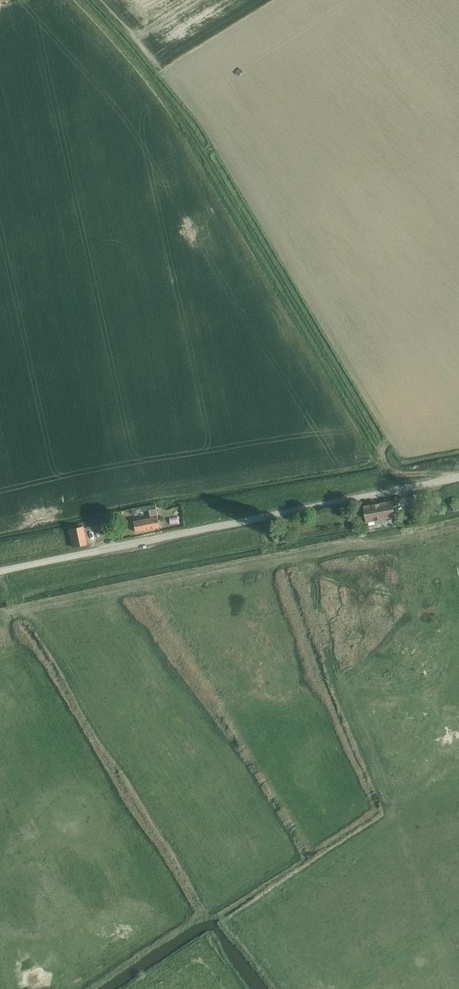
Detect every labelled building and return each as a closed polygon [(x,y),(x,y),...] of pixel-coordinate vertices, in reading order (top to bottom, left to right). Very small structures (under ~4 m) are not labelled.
[(429,492),(411,495),(413,506),(431,502),(429,492)] [(392,501),(364,507),(367,522),(395,517),(392,501)] [(136,532),(160,528),(158,518),(158,517),(157,510),(149,511),(151,519),(135,522),(136,532)] [(283,523),(276,525),(279,535),(286,533),(283,523)] [(69,529),(72,547),(85,544),(81,526),(69,529)]
